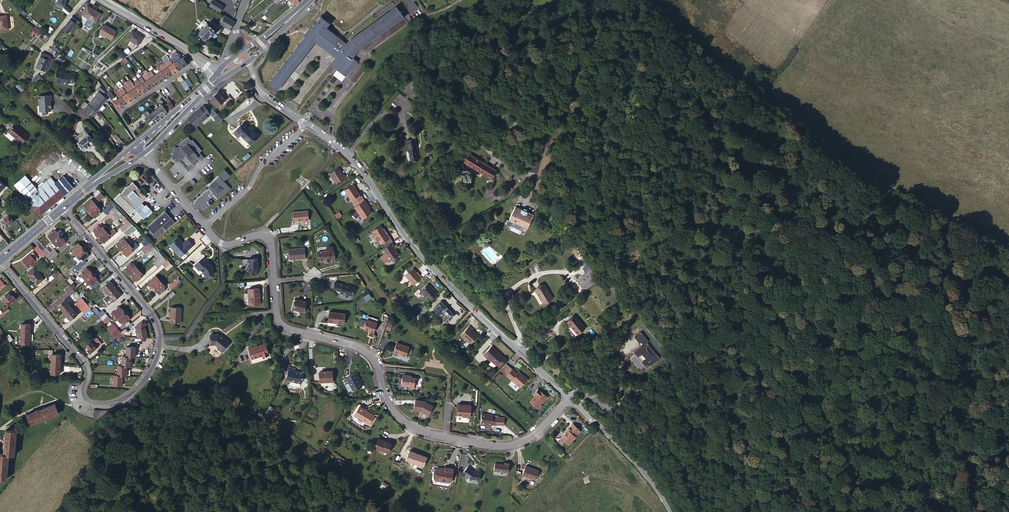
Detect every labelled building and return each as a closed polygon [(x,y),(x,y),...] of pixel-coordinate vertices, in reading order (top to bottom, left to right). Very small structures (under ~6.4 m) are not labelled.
[(208,4),(219,11),(223,5),(214,0),(211,0),(209,3),(208,4)] [(378,18),(396,6),(392,1),(375,14),(378,18)] [(87,5),(82,14),(95,21),(100,13),(87,5)] [(346,41),(334,57),(329,64),(345,76),(356,60),(352,57),(359,48),(403,16),(396,6),(378,18),(346,41)] [(308,49),(314,42),(326,26),(330,21),(321,14),(267,82),(277,89),(308,49)] [(10,30),(9,15),(0,16),(0,30),(10,30)] [(235,21),(226,15),(221,24),(230,29),(235,21)] [(72,16),(64,25),(70,29),(77,20),(72,16)] [(207,22),(197,33),(205,40),(210,33),(212,35),(216,30),(207,22)] [(105,24),(100,32),(111,39),(116,31),(105,24)] [(31,32),(37,36),(41,31),(35,26),(31,32)] [(326,26),(314,42),(334,57),(346,41),(338,35),(326,26)] [(132,28),(126,36),(130,39),(135,43),(137,44),(142,36),(132,28)] [(177,53),(175,51),(172,54),(173,55),(176,59),(179,58),(179,59),(180,58),(177,53)] [(42,52),(36,66),(48,71),(53,59),(51,57),(51,56),(42,52)] [(187,56),(185,55),(182,57),(187,64),(191,62),(187,56)] [(177,60),(182,67),(187,64),(182,57),(181,57),(179,59),(177,60)] [(177,70),(182,67),(177,60),(175,61),(172,63),(177,70)] [(127,72),(130,70),(124,63),(123,62),(121,64),(127,72)] [(173,73),(177,70),(172,63),(168,66),(173,73)] [(163,68),(168,76),(173,73),(168,66),(164,68),(163,68)] [(159,71),(164,79),(168,76),(163,68),(160,71),(159,71)] [(157,72),(154,74),(155,75),(159,82),(164,79),(159,71),(157,72)] [(55,72),(53,82),(54,83),(59,84),(58,85),(65,87),(66,84),(71,85),(73,75),(68,74),(67,76),(61,75),(61,73),(60,73),(55,72)] [(155,75),(154,74),(153,75),(149,77),(154,85),(157,83),(159,82),(155,75)] [(149,77),(146,80),(145,80),(150,88),(154,85),(149,77)] [(140,83),(145,91),(150,88),(145,80),(143,81),(140,83)] [(135,86),(140,94),(145,91),(140,83),(138,85),(135,86)] [(131,89),(136,96),(138,95),(140,94),(135,86),(134,87),(132,88),(131,89)] [(126,92),(131,99),(136,96),(131,89),(128,91),(126,92)] [(102,103),(105,100),(106,98),(102,94),(99,91),(96,94),(95,96),(102,103)] [(225,99),(218,91),(212,95),(209,98),(216,106),(225,99)] [(122,95),(127,102),(131,99),(126,92),(125,93),(122,95)] [(51,94),(38,95),(39,104),(40,105),(40,110),(41,111),(51,110),(50,105),(50,104),(49,102),(51,101),(51,94)] [(118,97),(117,98),(117,99),(121,105),(127,102),(122,95),(118,97)] [(91,101),(98,107),(102,103),(95,96),(91,101)] [(117,98),(112,101),(115,106),(116,108),(121,105),(117,99),(117,98)] [(91,116),(98,107),(91,101),(87,105),(83,109),(91,116)] [(162,106),(167,112),(171,108),(166,102),(162,106)] [(153,111),(159,118),(167,112),(162,106),(161,104),(159,106),(153,111)] [(188,118),(195,126),(210,113),(218,122),(222,118),(211,106),(207,110),(203,105),(188,118)] [(303,115),(309,119),(313,113),(307,109),(303,115)] [(148,122),(152,118),(149,114),(150,113),(147,110),(141,114),(148,122)] [(152,118),(155,122),(159,118),(153,111),(150,113),(149,114),(152,118)] [(244,121),(236,129),(250,143),(261,132),(252,124),(250,126),(244,121)] [(15,122),(8,130),(21,142),(28,134),(15,122)] [(85,130),(74,138),(83,149),(93,140),(85,130)] [(173,145),(173,153),(175,153),(177,155),(177,158),(181,158),(190,168),(194,165),(194,164),(192,161),(197,157),(200,159),(200,160),(204,156),(201,153),(200,154),(198,152),(201,149),(192,139),(191,140),(187,136),(179,143),(179,146),(173,145)] [(417,160),(414,139),(406,140),(408,151),(409,150),(410,161),(417,160)] [(466,164),(472,155),(468,153),(463,162),(466,164)] [(497,170),(472,155),(466,164),(491,179),(497,170)] [(341,164),(333,170),(339,180),(349,174),(347,171),(345,172),(344,169),(344,168),(341,164)] [(214,190),(219,195),(231,185),(224,177),(230,171),(225,166),(219,171),(220,173),(211,182),(212,183),(216,188),(214,190)] [(37,188),(25,175),(14,184),(40,216),(74,188),(63,175),(55,182),(51,177),(37,188)] [(144,195),(145,194),(133,181),(121,192),(125,197),(126,197),(135,207),(135,208),(144,217),(152,209),(146,203),(145,204),(142,201),(145,199),(144,198),(144,197),(144,196),(144,195)] [(355,188),(353,184),(345,190),(352,200),(359,195),(360,195),(355,188)] [(359,195),(352,200),(356,205),(363,201),(359,195)] [(96,205),(97,205),(91,198),(84,204),(90,211),(93,207),(96,205)] [(367,204),(364,200),(363,201),(356,205),(355,207),(363,219),(372,213),(365,204),(367,204)] [(106,213),(114,207),(111,204),(103,210),(106,213)] [(93,207),(90,211),(95,217),(100,212),(98,210),(99,209),(96,205),(93,207)] [(121,217),(123,215),(115,206),(110,211),(114,215),(111,217),(115,222),(121,217)] [(534,214),(515,206),(509,221),(508,220),(505,225),(510,228),(515,223),(527,229),(534,214)] [(166,229),(174,221),(164,210),(146,226),(153,233),(162,225),(166,229)] [(309,220),(308,210),(292,212),(293,222),(309,220)] [(8,213),(5,216),(1,219),(4,223),(6,225),(7,226),(14,220),(8,213)] [(120,227),(124,231),(132,224),(123,215),(121,217),(125,222),(120,227)] [(132,224),(124,231),(127,234),(131,230),(137,237),(141,233),(132,224)] [(93,230),(99,236),(104,231),(101,227),(99,225),(96,227),(95,226),(93,228),(94,229),(93,230)] [(390,238),(381,226),(373,232),(377,237),(376,238),(376,240),(378,242),(381,241),(383,244),(390,238)] [(104,231),(109,237),(116,231),(113,228),(108,232),(106,230),(105,230),(104,231)] [(57,239),(60,236),(57,232),(54,229),(52,231),(49,234),(51,236),(55,240),(57,239)] [(104,231),(99,236),(104,242),(109,237),(104,231)] [(65,242),(60,236),(57,239),(55,240),(58,244),(60,246),(65,242)] [(173,250),(180,257),(184,253),(193,245),(188,239),(183,243),(182,242),(182,241),(178,237),(169,245),(170,247),(168,249),(171,252),(173,250)] [(8,243),(4,238),(0,241),(0,250),(8,243)] [(37,238),(35,240),(43,251),(46,248),(37,238)] [(117,242),(122,248),(128,244),(124,240),(122,238),(117,242)] [(150,249),(154,254),(158,251),(150,241),(142,248),(146,253),(150,249)] [(75,249),(78,253),(83,249),(78,243),(73,247),(75,249)] [(128,244),(122,248),(127,254),(133,250),(131,247),(128,244)] [(391,244),(380,252),(383,256),(384,255),(390,263),(398,257),(396,253),(395,253),(393,251),(394,250),(393,249),(394,248),(391,244)] [(43,251),(38,245),(34,248),(42,257),(45,254),(43,251)] [(43,251),(45,254),(51,260),(58,254),(54,249),(50,251),(47,247),(46,248),(43,251)] [(304,248),(288,249),(289,260),(305,259),(304,248)] [(83,249),(78,253),(83,259),(88,255),(83,249)] [(154,262),(158,267),(167,259),(159,250),(158,251),(154,254),(158,259),(154,262)] [(329,250),(318,251),(319,260),(325,259),(326,261),(332,260),(331,259),(336,258),(335,250),(329,250)] [(31,253),(22,261),(28,267),(37,259),(31,253)] [(257,258),(247,260),(248,266),(246,271),(255,275),(258,268),(257,258)] [(72,268),(75,272),(79,269),(86,263),(83,259),(82,260),(72,268)] [(202,259),(193,266),(195,268),(198,271),(199,270),(202,273),(204,278),(212,274),(212,266),(208,262),(205,262),(202,259)] [(126,267),(131,273),(137,269),(133,265),(132,263),(126,267)] [(91,274),(92,273),(87,267),(81,272),(87,278),(91,274)] [(34,268),(27,273),(37,284),(43,279),(34,268)] [(137,269),(131,273),(136,279),(142,274),(140,272),(137,269)] [(405,276),(413,285),(421,277),(418,274),(417,275),(412,269),(405,276)] [(598,279),(590,269),(577,280),(585,290),(598,279)] [(100,282),(92,273),(91,274),(87,278),(90,282),(94,286),(100,282)] [(149,280),(155,286),(160,281),(156,277),(155,275),(149,280)] [(169,284),(172,287),(181,280),(178,277),(169,284)] [(108,293),(116,286),(110,279),(102,286),(108,293)] [(160,281),(155,286),(160,292),(165,287),(163,285),(160,281)] [(343,284),(335,282),(333,290),(341,292),(343,294),(353,296),(355,287),(347,285),(346,286),(343,285),(343,284)] [(430,301),(437,294),(427,284),(420,291),(430,301)] [(553,298),(544,284),(535,290),(541,298),(540,299),(544,304),(553,298)] [(122,293),(116,286),(108,293),(114,300),(115,298),(120,294),(122,293)] [(260,304),(258,288),(248,288),(249,305),(260,304)] [(12,295),(9,292),(3,298),(9,305),(17,298),(13,294),(12,295)] [(75,303),(84,313),(90,309),(81,298),(75,303)] [(57,305),(64,312),(66,311),(70,307),(64,299),(57,305)] [(306,302),(296,300),(293,310),(304,312),(306,302)] [(454,313),(441,301),(433,310),(446,322),(454,313)] [(95,304),(91,307),(100,316),(103,314),(101,311),(99,312),(95,309),(97,307),(97,306),(95,304)] [(119,316),(124,312),(119,305),(114,309),(119,316)] [(66,311),(64,312),(70,320),(77,315),(72,308),(70,307),(66,311)] [(180,309),(171,309),(170,323),(180,323),(180,309)] [(129,317),(124,312),(119,316),(122,319),(124,322),(128,319),(129,317)] [(344,314),(329,312),(328,322),(343,323),(344,314)] [(585,327),(575,316),(567,322),(577,334),(585,327)] [(367,320),(364,329),(373,332),(377,323),(367,320)] [(145,327),(142,321),(135,327),(137,331),(135,332),(137,338),(143,339),(148,338),(145,327)] [(107,327),(115,336),(120,331),(112,322),(107,327)] [(23,324),(22,333),(31,334),(32,324),(23,324)] [(474,329),(469,326),(461,335),(465,339),(466,338),(472,343),(479,335),(473,330),(474,329)] [(648,341),(641,332),(634,337),(642,346),(634,352),(647,369),(660,359),(647,343),(648,341)] [(31,334),(22,333),(22,343),(31,344),(31,341),(31,334)] [(218,348),(222,352),(231,342),(225,338),(224,339),(219,334),(211,335),(212,345),(215,344),(218,347),(218,348)] [(95,338),(90,342),(95,348),(101,344),(97,339),(96,339),(95,338)] [(95,348),(90,342),(86,346),(89,349),(88,350),(90,353),(95,348)] [(260,358),(278,353),(274,342),(264,345),(263,345),(256,347),(260,358)] [(409,347),(397,342),(393,352),(398,354),(399,353),(405,355),(409,347)] [(126,346),(125,356),(131,357),(134,357),(135,347),(126,346)] [(504,357),(492,346),(484,355),(488,359),(489,358),(497,364),(504,357)] [(53,363),(61,363),(61,353),(53,353),(53,363)] [(125,356),(122,356),(121,366),(127,366),(127,367),(130,367),(131,357),(125,356)] [(61,374),(61,363),(53,363),(53,374),(61,374)] [(121,366),(117,366),(117,375),(122,376),(126,377),(127,367),(127,366),(121,366)] [(296,369),(289,368),(288,380),(292,380),(292,382),(302,384),(304,372),(296,371),(296,369)] [(512,369),(506,376),(520,388),(527,380),(519,372),(517,374),(512,369)] [(319,383),(333,382),(332,371),(318,372),(319,383)] [(358,379),(355,373),(346,378),(353,391),(362,387),(358,379)] [(117,375),(113,375),(113,385),(121,386),(122,376),(117,375)] [(403,375),(401,385),(409,387),(409,388),(413,389),(415,379),(411,378),(412,376),(403,375)] [(536,395),(529,402),(537,409),(537,408),(540,405),(547,397),(538,389),(534,393),(536,395)] [(425,401),(415,400),(414,410),(422,411),(429,414),(434,405),(425,401)] [(59,413),(56,404),(27,415),(31,424),(59,413)] [(471,405),(458,404),(458,415),(463,415),(463,417),(471,417),(471,405)] [(374,416),(360,407),(354,416),(369,425),(374,416)] [(482,414),(482,424),(488,425),(488,426),(493,426),(493,425),(503,425),(504,417),(493,417),(493,415),(482,414)] [(573,424),(567,429),(569,431),(566,433),(561,438),(568,445),(581,431),(573,424)] [(7,429),(4,455),(9,455),(14,455),(17,431),(7,429)] [(391,444),(378,439),(375,448),(387,453),(391,444)] [(427,456),(409,451),(406,461),(424,466),(427,456)] [(4,455),(0,454),(0,478),(6,479),(9,455),(4,455)] [(504,465),(495,464),(494,471),(508,473),(509,463),(504,463),(504,465)] [(538,470),(526,465),(522,475),(534,480),(538,470)] [(453,468),(445,467),(444,469),(440,469),(436,468),(435,480),(451,481),(453,468)] [(473,471),(467,467),(463,473),(469,478),(480,479),(480,470),(475,469),(475,471),(473,471)]
